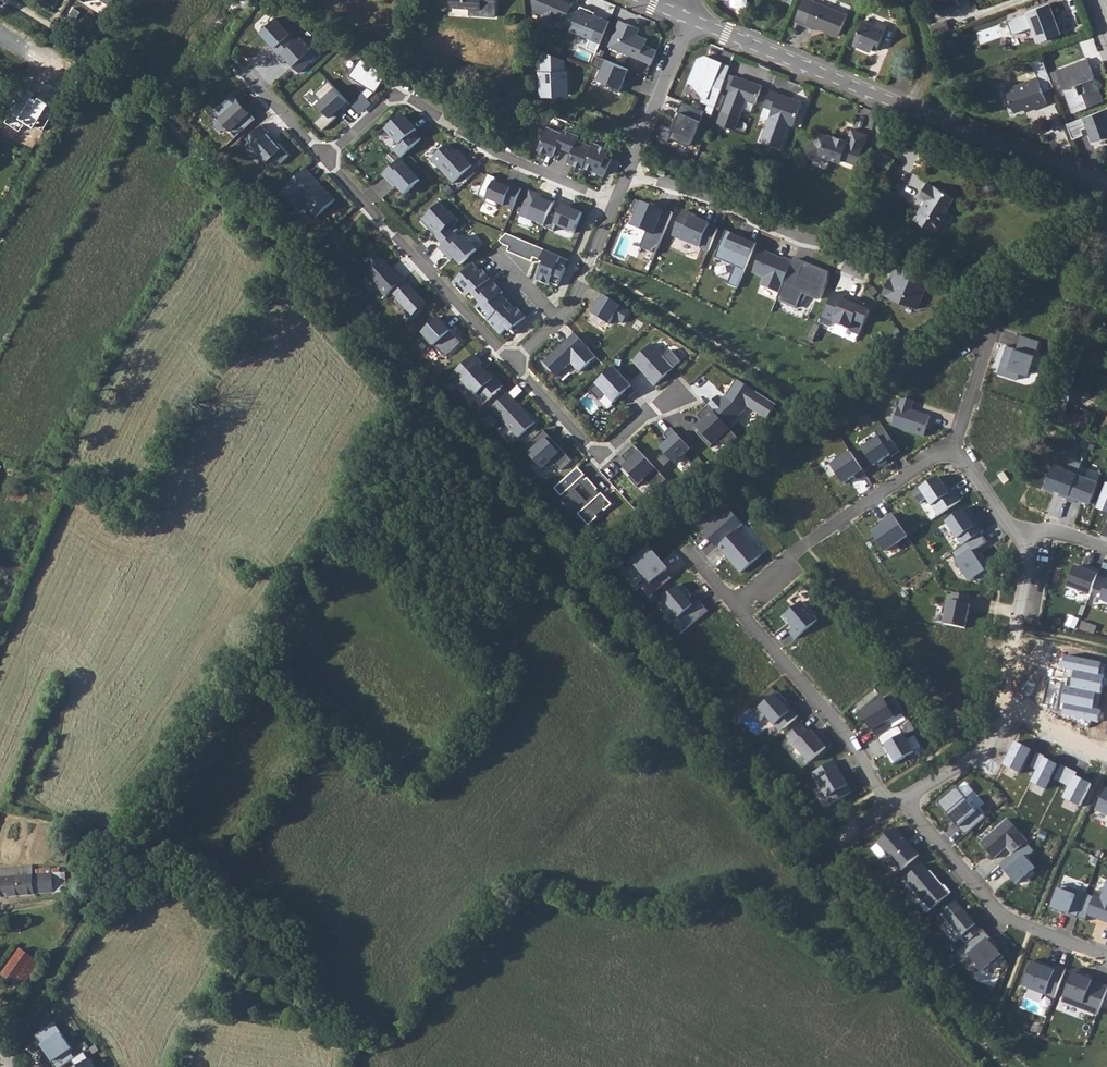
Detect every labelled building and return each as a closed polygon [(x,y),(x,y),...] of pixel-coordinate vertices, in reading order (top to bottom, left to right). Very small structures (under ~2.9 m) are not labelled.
[(453,6),(471,8),(471,14),(495,16),(496,0),(453,0),(453,6)] [(533,1),(534,9),(544,13),(541,22),(554,28),(558,19),(565,22),(572,6),(573,2),(568,0),(533,0),(533,1)] [(811,0),(804,0),(795,21),(814,29),(815,27),(839,36),(848,15),(811,0)] [(941,14),(948,11),(949,10),(961,5),(959,2),(965,0),(935,0),(941,14)] [(1057,17),(1052,2),(1027,11),(1027,12),(1007,20),(1013,35),(1033,28),(1038,42),(1061,34),(1055,18),(1057,17)] [(565,22),(564,25),(572,28),(571,30),(594,39),(602,18),(594,14),(595,12),(581,6),(579,9),(572,6),(565,22)] [(296,40),(276,18),(261,31),(276,46),(273,48),(280,55),(296,40)] [(640,29),(620,20),(609,47),(652,64),(657,50),(645,45),(647,39),(642,36),(638,37),(637,35),(640,29)] [(946,20),(931,26),(934,35),(950,29),(946,20)] [(876,26),(863,21),(853,45),(865,50),(866,46),(872,49),(877,51),(887,26),(877,22),(876,26)] [(318,56),(300,37),(296,40),(280,55),(278,57),(283,63),(288,59),(300,73),(318,56)] [(649,38),(647,44),(658,48),(660,42),(649,38)] [(565,59),(542,51),(543,69),(565,68),(565,59)] [(629,69),(596,55),(591,65),(601,69),(597,78),(613,85),(611,89),(619,92),(629,69)] [(388,73),(361,56),(349,75),(368,87),(362,92),(365,95),(353,106),(359,113),(371,101),(368,98),(375,92),(376,92),(388,73)] [(706,112),(712,114),(730,66),(713,59),(712,61),(703,57),(698,59),(689,82),(693,84),(704,97),(703,101),(709,104),(706,112)] [(1032,63),(1038,78),(1006,90),(1015,112),(1025,108),(1026,111),(1048,103),(1043,92),(1054,88),(1042,59),(1032,63)] [(1054,81),(1060,79),(1073,113),(1104,101),(1088,59),(1051,73),(1054,81)] [(541,72),(542,94),(569,93),(568,71),(541,72)] [(763,86),(736,76),(723,111),(724,111),(720,123),(735,129),(739,117),(741,118),(747,100),(756,103),(763,86)] [(351,104),(329,80),(315,93),(321,100),(318,103),(326,112),(314,122),(322,130),(338,116),(335,113),(341,107),(344,110),(351,104)] [(803,102),(771,90),(765,106),(772,109),(761,141),(781,148),(790,125),(794,126),(803,102)] [(233,94),(214,112),(236,136),(256,118),(233,94)] [(41,130),(52,111),(37,102),(35,105),(21,97),(6,123),(18,130),(22,123),(31,128),(34,125),(41,130)] [(670,138),(690,146),(705,111),(682,102),(671,128),(673,129),(670,138)] [(1068,124),(1073,139),(1084,135),(1082,130),(1087,127),(1093,141),(1106,136),(1106,112),(1106,109),(1068,124)] [(403,115),(386,130),(400,145),(394,150),(401,158),(422,139),(415,132),(417,130),(403,115)] [(261,125),(242,143),(254,156),(260,151),(268,160),(272,157),(279,164),(290,155),(278,143),(277,144),(267,134),(269,132),(261,125)] [(548,127),(538,149),(553,156),(558,146),(572,152),(568,162),(583,169),(584,167),(605,176),(612,159),(607,157),(610,149),(595,143),(593,146),(578,139),(579,136),(564,129),(563,133),(548,127)] [(868,135),(852,129),(848,141),(840,138),(839,141),(834,138),(835,137),(827,134),(827,135),(818,132),(814,142),(805,146),(811,158),(820,155),(840,162),(842,159),(857,165),(868,135)] [(449,144),(432,160),(453,183),(472,166),(461,153),(459,155),(449,144)] [(895,161),(880,152),(873,163),(888,173),(895,161)] [(420,180),(400,159),(382,175),(394,188),(397,186),(405,194),(420,180)] [(303,172),(281,191),(298,210),(304,205),(316,218),(335,200),(317,181),(314,184),(303,172)] [(496,178),(487,174),(478,195),(487,199),(485,202),(496,207),(498,204),(512,210),(522,188),(508,182),(506,186),(495,181),(496,178)] [(947,210),(954,197),(936,186),(935,188),(928,183),(920,195),(928,200),(915,219),(936,232),(949,211),(947,210)] [(519,215),(544,226),(549,214),(555,201),(530,190),(519,215)] [(456,220),(438,200),(427,210),(430,213),(422,221),(443,244),(456,233),(459,230),(455,226),(450,231),(448,228),(456,220)] [(650,206),(636,200),(631,213),(637,216),(632,226),(647,232),(640,247),(656,254),(673,212),(656,205),(654,210),(649,208),(650,206)] [(544,226),(544,227),(553,231),(556,225),(574,233),(583,213),(563,205),(557,217),(549,214),(544,226)] [(693,215),(683,211),(673,236),(708,251),(718,228),(693,217),(693,215)] [(571,238),(573,233),(557,226),(554,231),(571,238)] [(756,243),(726,230),(715,258),(735,266),(727,284),(737,288),(756,243)] [(443,244),(439,248),(450,260),(453,257),(460,265),(477,249),(464,236),(461,238),(456,233),(443,244)] [(558,265),(561,257),(507,234),(500,241),(503,245),(509,247),(507,252),(532,262),(534,258),(541,261),(541,262),(544,263),(537,280),(549,286),(550,283),(558,286),(566,268),(558,265)] [(773,255),(762,251),(753,273),(765,277),(761,285),(779,293),(792,262),(784,258),(783,261),(772,256),(773,255)] [(367,275),(386,296),(391,292),(404,280),(405,280),(398,272),(396,275),(383,261),(382,261),(374,252),(365,260),(373,269),(367,275)] [(792,262),(779,293),(777,299),(797,308),(803,293),(818,299),(826,281),(827,273),(794,259),(792,262)] [(474,264),(453,284),(465,297),(470,292),(481,304),(476,308),(500,335),(508,328),(514,334),(515,333),(512,330),(526,317),(519,309),(517,311),(502,294),(503,292),(484,271),(482,273),(474,264)] [(882,294),(918,309),(931,278),(898,264),(895,273),(898,275),(896,281),(889,278),(882,294)] [(404,280),(391,292),(398,299),(396,300),(412,318),(427,305),(404,280)] [(871,307),(834,292),(821,324),(829,327),(833,325),(834,322),(850,329),(851,332),(859,335),(871,307)] [(603,295),(591,314),(609,324),(613,317),(622,323),(630,311),(603,295)] [(440,317),(421,334),(430,344),(432,343),(445,357),(460,342),(445,326),(446,325),(440,317)] [(814,324),(811,330),(817,332),(820,326),(814,324)] [(817,332),(811,330),(807,339),(813,342),(817,332)] [(575,333),(544,362),(557,376),(571,363),(579,372),(596,357),(575,333)] [(1040,341),(1021,334),(1016,349),(1007,345),(998,373),(1017,380),(1020,372),(1029,375),(1040,341)] [(664,356),(653,344),(633,362),(649,379),(648,379),(654,386),(681,361),(671,350),(664,356)] [(482,363),(474,354),(452,374),(466,389),(468,387),(484,404),(503,386),(491,372),(488,374),(480,365),(482,363)] [(615,367),(590,390),(599,400),(606,394),(614,403),(625,393),(630,397),(637,391),(615,367)] [(718,396),(708,405),(727,426),(742,412),(746,406),(767,418),(776,404),(736,379),(726,396),(721,400),(718,396)] [(535,423),(508,393),(491,408),(518,438),(535,423)] [(914,401),(902,397),(893,426),(924,436),(930,416),(912,410),(914,401)] [(727,426),(708,405),(697,416),(703,422),(697,427),(700,430),(697,433),(710,448),(719,439),(727,448),(738,438),(727,426)] [(878,437),(862,448),(874,466),(890,455),(892,457),(900,452),(883,426),(875,431),(878,437)] [(690,448),(671,428),(664,435),(669,440),(660,448),(674,463),(690,448)] [(571,460),(543,430),(524,447),(543,468),(551,461),(560,470),(571,460)] [(667,480),(635,445),(622,456),(628,463),(624,467),(631,475),(629,478),(636,486),(645,479),(655,490),(667,480)] [(851,452),(831,465),(844,484),(855,476),(858,480),(866,474),(851,452)] [(1069,498),(1078,474),(1052,464),(1042,487),(1069,498)] [(584,481),(581,479),(585,475),(578,467),(555,488),(562,496),(564,495),(580,512),(578,514),(589,526),(598,518),(597,517),(604,510),(605,511),(612,504),(602,493),(601,494),(597,490),(598,489),(588,478),(584,481)] [(1088,473),(1079,469),(1078,474),(1069,498),(1068,499),(1077,502),(1078,498),(1090,502),(1098,481),(1086,476),(1088,473)] [(938,477),(913,493),(920,503),(927,498),(938,516),(961,500),(954,490),(953,492),(947,483),(944,485),(938,477)] [(1105,481),(1094,508),(1106,513),(1106,482),(1105,481)] [(968,507),(946,522),(962,545),(981,533),(984,531),(968,507)] [(711,510),(697,522),(704,531),(703,532),(717,548),(718,547),(739,529),(743,525),(733,513),(722,522),(711,510)] [(885,519),(888,523),(873,533),(886,551),(908,536),(893,514),(885,519)] [(739,529),(718,547),(740,573),(761,555),(739,529)] [(987,542),(981,533),(962,545),(951,553),(970,581),(974,578),(978,583),(989,576),(985,571),(990,567),(978,549),(987,542)] [(632,561),(635,564),(625,573),(635,585),(645,577),(657,590),(671,578),(665,571),(668,568),(649,547),(632,561)] [(1085,565),(1083,569),(1075,566),(1068,586),(1091,595),(1093,588),(1098,575),(1100,571),(1085,565)] [(1093,588),(1104,593),(1101,600),(1106,602),(1106,578),(1098,575),(1093,588)] [(681,584),(660,602),(667,611),(671,608),(688,628),(708,610),(699,600),(693,605),(688,599),(691,595),(681,584)] [(952,601),(949,600),(944,624),(966,628),(970,604),(967,604),(969,596),(953,593),(952,601)] [(801,602),(784,617),(794,628),(790,631),(796,639),(817,621),(801,602)] [(1097,626),(1082,621),(1079,630),(1094,636),(1097,626)] [(1102,660),(1063,652),(1060,668),(1072,670),(1069,686),(1064,685),(1061,702),(1065,703),(1063,714),(1097,720),(1099,709),(1092,707),(1095,692),(1101,693),(1105,673),(1099,672),(1102,660)] [(759,706),(753,712),(760,721),(766,715),(780,731),(798,716),(778,692),(760,707),(759,706)] [(884,698),(861,712),(872,731),(873,730),(877,737),(890,730),(886,723),(895,717),(884,698)] [(801,724),(789,734),(811,760),(826,747),(811,730),(809,732),(801,724)] [(890,730),(877,737),(883,747),(886,745),(890,753),(886,755),(892,765),(914,752),(898,725),(890,730)] [(1036,771),(1044,755),(1015,741),(1003,765),(1018,773),(1023,764),(1036,771)] [(1059,783),(1066,768),(1044,755),(1036,771),(1030,782),(1045,789),(1050,779),(1059,783)] [(834,761),(813,773),(832,804),(851,792),(838,771),(840,770),(834,761)] [(1076,772),(1066,768),(1059,783),(1067,787),(1062,797),(1080,806),(1092,784),(1075,775),(1076,772)] [(956,787),(937,803),(947,815),(948,813),(959,826),(958,827),(965,835),(986,817),(979,809),(977,811),(956,787)] [(1097,810),(1106,815),(1106,789),(1097,810)] [(1008,819),(980,843),(994,858),(1007,847),(1013,854),(1026,842),(1027,841),(1008,819)] [(895,828),(877,843),(901,870),(919,855),(895,828)] [(1013,854),(999,865),(1016,884),(1035,867),(1026,857),(1034,851),(1026,842),(1013,854)] [(69,853),(59,851),(57,860),(67,862),(69,853)] [(922,864),(903,881),(911,890),(913,888),(923,900),(919,904),(927,913),(951,892),(944,885),(943,886),(931,871),(929,872),(922,864)] [(63,892),(61,872),(60,872),(60,868),(51,869),(51,868),(33,870),(33,866),(0,870),(0,898),(63,892)] [(1086,915),(1106,922),(1106,880),(1101,897),(1094,895),(1086,915)] [(1086,894),(1061,884),(1051,910),(1061,914),(1062,911),(1069,913),(1068,915),(1077,918),(1086,894)] [(955,901),(941,913),(968,943),(981,931),(955,901)] [(994,942),(983,929),(981,931),(968,943),(954,954),(961,962),(970,955),(984,970),(993,962),(995,964),(1003,957),(992,943),(994,942)] [(18,986),(22,989),(41,963),(21,949),(2,975),(9,980),(18,986)] [(1048,965),(1034,960),(1023,986),(1055,998),(1066,969),(1057,965),(1055,970),(1047,967),(1048,965)] [(1074,969),(1062,1001),(1098,1015),(1106,990),(1106,985),(1086,978),(1087,974),(1074,969)] [(18,986),(9,980),(6,986),(14,992),(18,986)] [(54,1023),(36,1036),(53,1061),(52,1062),(55,1066),(62,1066),(75,1058),(70,1050),(72,1049),(54,1023)]
